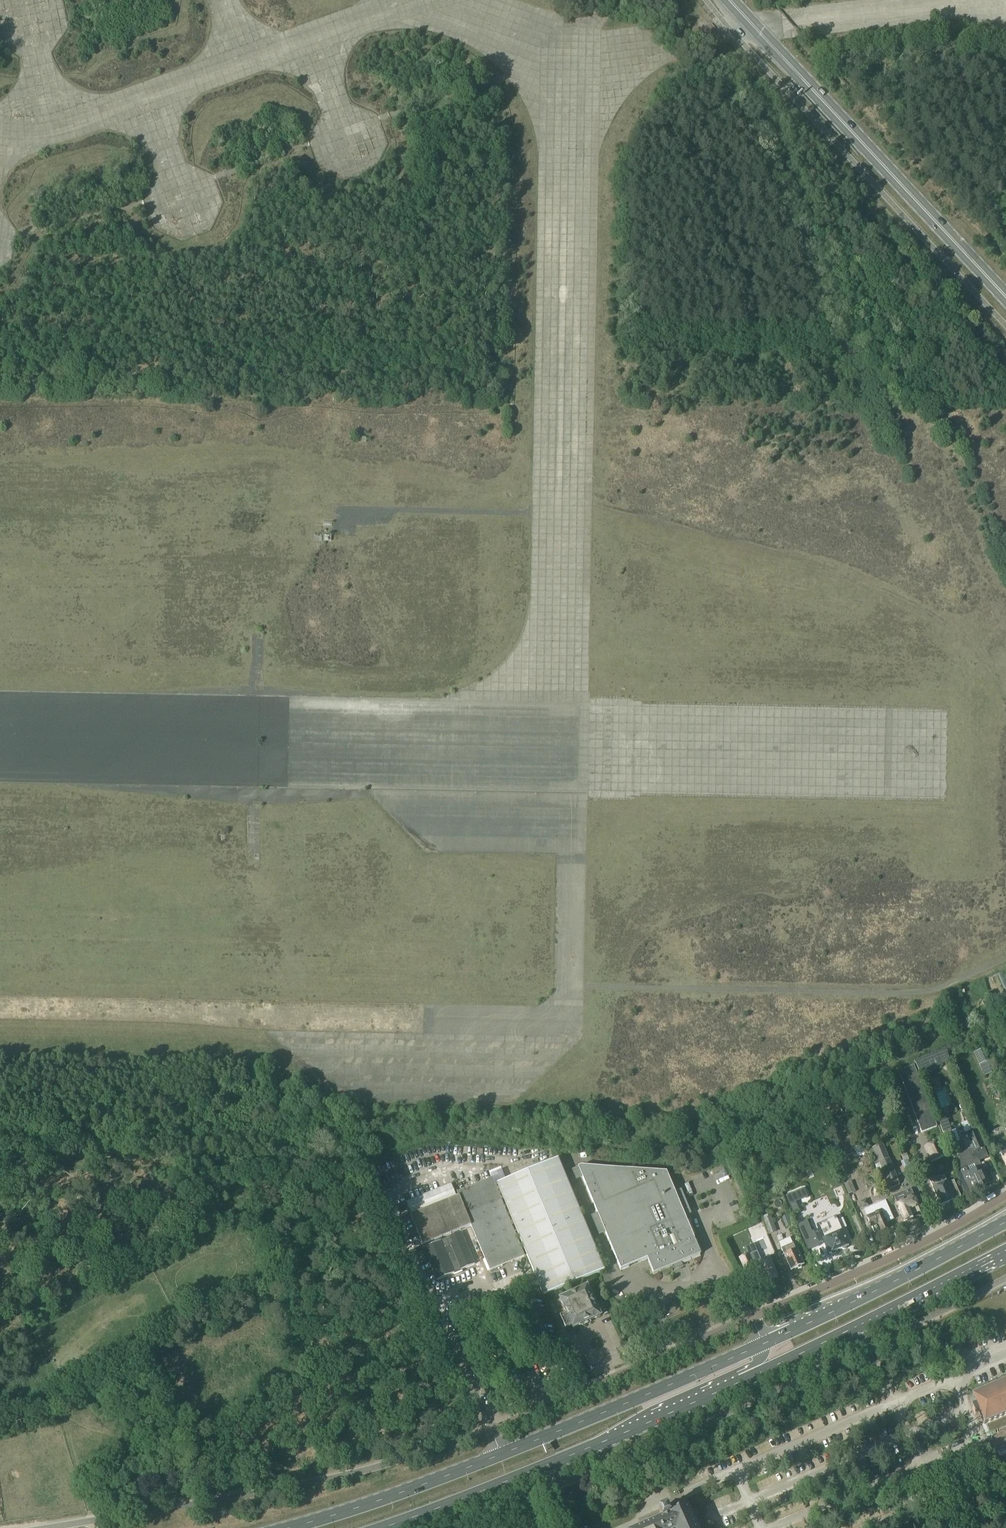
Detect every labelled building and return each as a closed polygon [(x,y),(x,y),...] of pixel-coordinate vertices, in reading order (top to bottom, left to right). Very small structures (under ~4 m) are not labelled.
[(1005,997),(1005,972),(997,977),(1005,997)] [(922,1057),(914,1060),(915,1063),(916,1067),(925,1064),(928,1071),(941,1066),(950,1062),(947,1054),(945,1049),(936,1052),(935,1052),(922,1058),(922,1057)] [(983,1050),(974,1054),(977,1061),(979,1066),(988,1062),(986,1057),(983,1050)] [(914,1066),(898,1071),(921,1133),(937,1128),(914,1066)] [(934,1090),(928,1093),(931,1102),(937,1099),(935,1094),(934,1090)] [(890,1115),(885,1116),(889,1126),(894,1124),(890,1115)] [(947,1118),(938,1121),(938,1123),(939,1123),(946,1144),(947,1144),(948,1147),(955,1144),(954,1141),(955,1141),(954,1137),(947,1118)] [(973,1149),(970,1151),(964,1151),(964,1152),(958,1152),(960,1170),(963,1177),(970,1194),(989,1185),(979,1163),(979,1162),(988,1158),(976,1133),(967,1137),(973,1149)] [(930,1164),(946,1157),(939,1141),(923,1148),(930,1164)] [(872,1149),(868,1151),(877,1172),(881,1170),(887,1183),(888,1183),(890,1189),(900,1185),(897,1180),(898,1179),(889,1159),(884,1149),(882,1144),(872,1149)] [(914,1171),(909,1159),(903,1161),(901,1162),(906,1174),(914,1171)] [(558,1160),(497,1185),(543,1296),(604,1271),(558,1160)] [(700,1255),(675,1193),(666,1173),(581,1168),(578,1169),(620,1271),(647,1260),(653,1274),(700,1255)] [(930,1183),(941,1207),(961,1197),(953,1181),(948,1183),(947,1183),(944,1178),(939,1181),(938,1179),(930,1183)] [(456,1193),(458,1197),(410,1216),(422,1246),(470,1226),(489,1271),(524,1257),(492,1179),(456,1193)] [(851,1182),(844,1185),(849,1195),(856,1192),(851,1182)] [(411,1215),(456,1196),(451,1185),(407,1203),(411,1215)] [(804,1189),(785,1197),(792,1213),(799,1211),(796,1203),(808,1198),(807,1197),(804,1191),(804,1190),(804,1189)] [(911,1190),(893,1197),(894,1200),(904,1222),(904,1223),(913,1219),(912,1216),(920,1213),(918,1208),(911,1190)] [(860,1203),(859,1203),(862,1209),(869,1206),(866,1200),(865,1200),(860,1203)] [(878,1206),(867,1211),(870,1217),(867,1218),(874,1233),(879,1231),(880,1233),(888,1229),(878,1206)] [(763,1220),(769,1235),(776,1232),(771,1217),(763,1220)] [(836,1217),(817,1226),(823,1240),(829,1255),(831,1254),(833,1255),(835,1254),(836,1252),(842,1249),(844,1250),(846,1249),(847,1247),(848,1246),(842,1232),(843,1232),(836,1217)] [(806,1223),(797,1227),(808,1251),(820,1246),(813,1232),(811,1233),(806,1223)] [(424,1249),(437,1280),(474,1265),(461,1233),(424,1249)] [(801,1267),(803,1266),(796,1251),(793,1244),(790,1238),(779,1243),(782,1249),(781,1249),(791,1271),(797,1269),(798,1269),(801,1268),(801,1267)] [(763,1283),(776,1277),(769,1262),(768,1262),(766,1257),(760,1260),(756,1252),(748,1256),(748,1255),(739,1259),(744,1270),(753,1266),(752,1264),(755,1263),(763,1283)] [(588,1287),(560,1299),(566,1313),(560,1316),(565,1328),(572,1325),(573,1329),(601,1316),(588,1287)] [(503,1307),(508,1316),(514,1314),(510,1304),(503,1307)] [(972,1398),(976,1407),(973,1409),(976,1416),(979,1414),(984,1425),(988,1434),(990,1435),(991,1434),(993,1438),(992,1438),(991,1440),(991,1441),(996,1453),(999,1460),(1005,1457),(1005,1383),(972,1398)] [(970,1468),(972,1473),(981,1469),(979,1464),(970,1468)] [(954,1481),(962,1478),(960,1473),(952,1476),(954,1481)] [(642,1527),(701,1527),(696,1516),(691,1518),(684,1503),(681,1504),(672,1508),(667,1510),(667,1509),(660,1513),(661,1515),(663,1519),(649,1525),(643,1527),(642,1527)]
